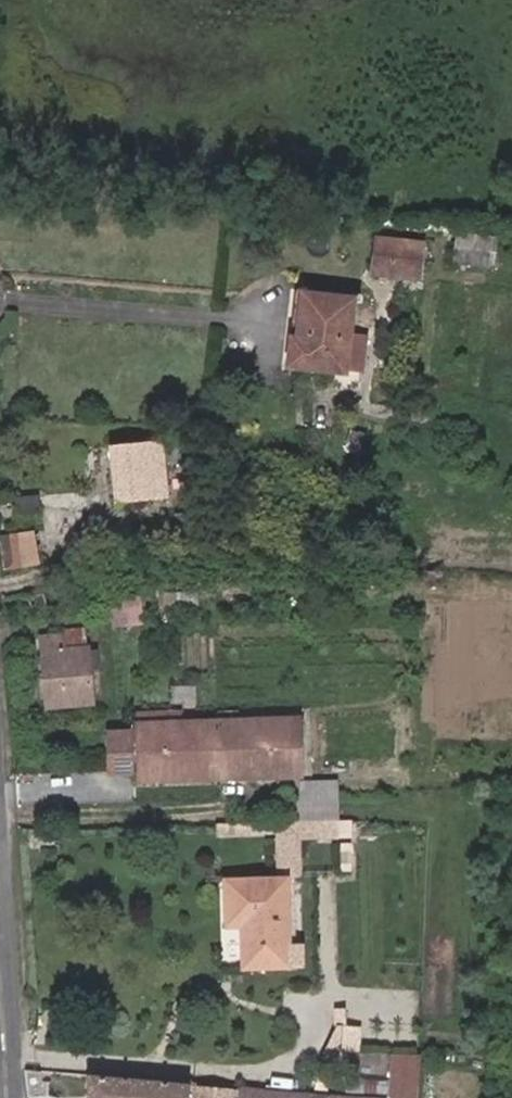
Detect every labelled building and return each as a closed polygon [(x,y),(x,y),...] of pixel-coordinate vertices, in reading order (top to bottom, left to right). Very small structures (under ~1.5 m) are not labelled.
[(460,230),(457,263),(500,266),(502,233),(460,230)] [(419,248),(369,241),(364,278),(414,284),(419,248)] [(258,334),(251,361),(312,378),(330,310),(277,296),(267,336),(258,334)] [(122,505),(169,500),(166,465),(164,443),(116,449),(122,505)] [(166,465),(169,500),(187,498),(184,464),(166,465)] [(48,546),(7,551),(10,570),(51,565),(48,546)] [(112,606),(110,578),(110,572),(95,578),(86,582),(90,606),(112,606)] [(144,594),(114,599),(119,626),(149,621),(144,594)] [(46,638),(52,701),(81,698),(82,710),(96,709),(91,651),(91,635),(68,636),(46,638)] [(81,698),(52,701),(53,712),(82,710),(81,698)] [(184,716),(184,727),(209,726),(209,715),(184,716)] [(295,778),(292,723),(220,726),(222,780),(295,778)] [(222,780),(220,726),(209,726),(184,727),(129,728),(130,783),(222,780)] [(224,892),(226,931),(236,930),(237,971),(281,970),(279,929),(283,929),(282,890),(224,892)] [(428,1051),(397,1050),(396,1097),(427,1097),(428,1051)] [(241,1087),(91,1078),(90,1097),(241,1097),(241,1087)] [(332,1093),(241,1087),(241,1097),(332,1097),(332,1093)]
